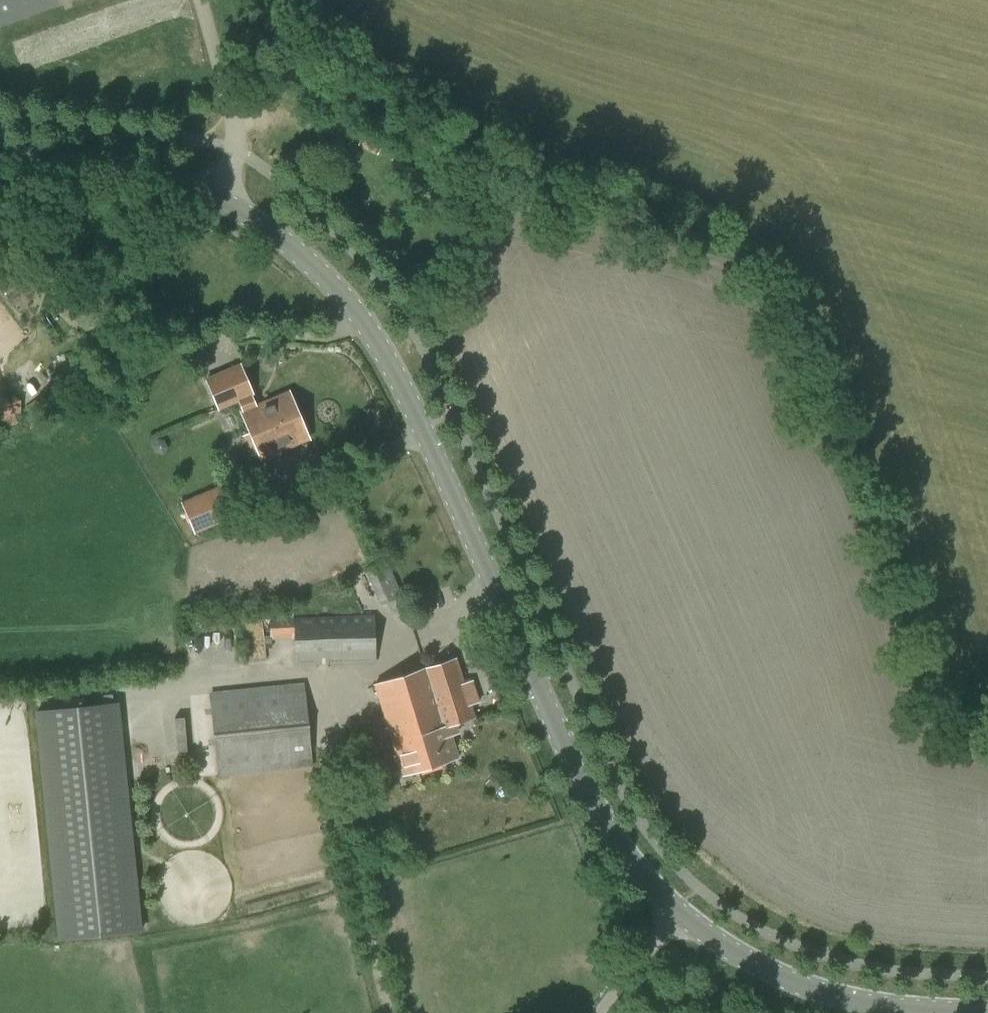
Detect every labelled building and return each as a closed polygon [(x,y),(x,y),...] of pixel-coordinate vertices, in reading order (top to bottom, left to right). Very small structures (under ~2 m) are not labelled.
[(70,0),(0,0),(0,25),(70,0)] [(220,408),(237,401),(261,457),(307,438),(288,392),(257,405),(238,363),(207,376),(220,408)] [(26,402),(0,387),(0,419),(13,426),(26,402)] [(180,502),(194,533),(239,514),(226,482),(180,502)] [(410,614),(387,561),(366,570),(380,605),(387,602),(395,620),(410,614)] [(293,638),(293,649),(288,649),(288,662),(294,661),(295,666),(376,662),(374,614),(271,618),(271,639),(293,638)] [(455,658),(425,667),(425,668),(374,684),(403,774),(458,757),(451,734),(459,731),(456,723),(474,718),(455,658)] [(210,695),(218,776),(312,767),(303,683),(210,695)] [(59,708),(56,708),(35,711),(58,940),(142,932),(127,778),(119,702),(59,708)]
